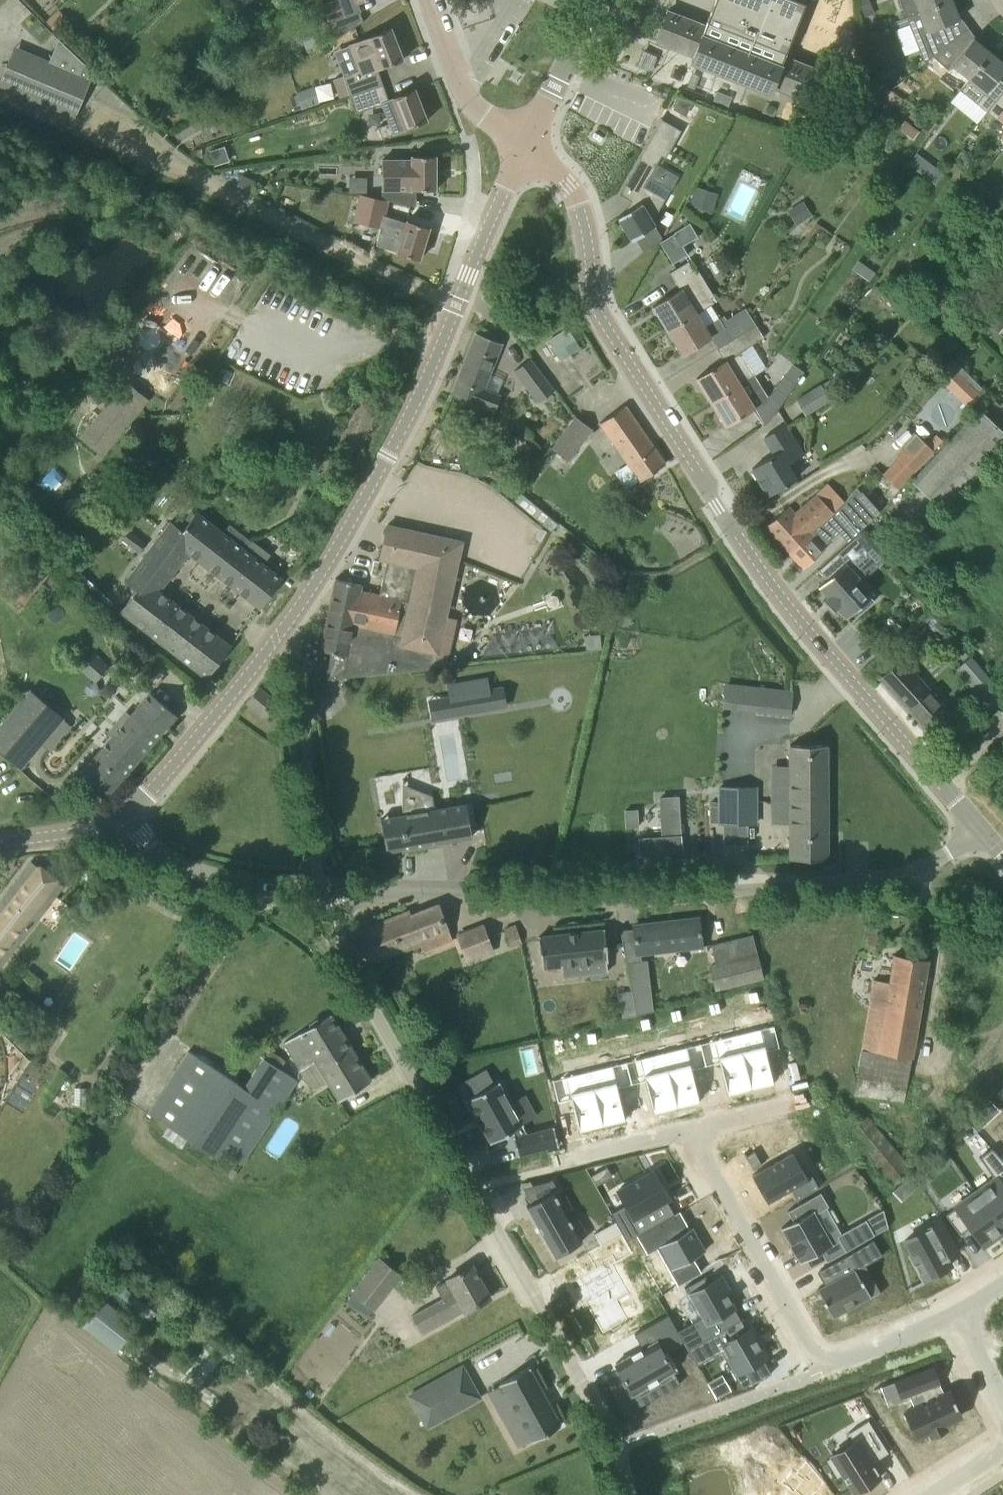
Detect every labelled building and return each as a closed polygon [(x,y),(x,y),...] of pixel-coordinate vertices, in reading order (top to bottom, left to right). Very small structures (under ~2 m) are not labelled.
[(322,4),(334,37),(363,21),(356,3),(364,0),(333,0),(322,4)] [(693,56),(691,62),(770,93),(772,87),(810,101),(822,71),(784,56),(805,3),(799,0),(715,0),(705,25),(668,11),(656,41),(693,56)] [(863,17),(875,12),(870,0),(857,0),(856,0),(863,17)] [(906,17),(891,23),(894,30),(909,24),(924,62),(933,56),(952,41),(951,40),(945,25),(959,19),(952,0),(948,0),(906,17)] [(906,17),(948,0),(900,0),(906,17)] [(351,95),(381,85),(375,70),(380,68),(381,68),(403,59),(391,28),(348,45),(358,69),(343,75),(351,95)] [(948,70),(952,65),(963,73),(954,85),(960,89),(990,52),(973,38),(964,50),(952,41),(933,56),(948,70)] [(74,117),(90,79),(24,51),(9,88),(0,84),(0,85),(74,117)] [(1002,91),(1002,82),(998,78),(1002,72),(1002,62),(990,52),(960,89),(987,111),(1002,91)] [(900,83),(893,88),(907,98),(911,91),(900,83)] [(381,85),(351,95),(357,112),(387,100),(381,85)] [(301,109),(319,103),(313,87),(295,93),(301,109)] [(382,104),(389,123),(378,127),(382,138),(427,120),(415,89),(392,98),(388,99),(389,102),(382,104)] [(1002,124),(1002,91),(987,111),(996,118),(1002,124)] [(673,109),(686,116),(693,103),(680,96),(673,109)] [(186,136),(203,124),(199,117),(181,129),(186,136)] [(662,118),(661,118),(618,193),(619,194),(635,203),(636,206),(617,217),(618,218),(631,239),(631,240),(655,226),(655,225),(654,225),(652,222),(666,198),(644,186),(661,156),(665,158),(681,130),(662,119),(662,118)] [(382,159),(382,189),(411,189),(411,190),(435,190),(436,156),(411,156),(411,159),(382,159)] [(921,174),(935,184),(944,173),(929,163),(921,174)] [(695,186),(690,204),(712,211),(717,193),(695,186)] [(381,228),(388,201),(360,194),(354,222),(381,228)] [(787,209),(796,224),(811,216),(802,200),(787,209)] [(419,260),(430,228),(406,220),(399,242),(379,235),(376,245),(396,252),(419,260)] [(660,242),(672,263),(688,254),(682,246),(697,237),(689,223),(674,231),(675,233),(660,242)] [(653,306),(667,330),(710,304),(713,302),(711,297),(714,296),(699,270),(695,272),(688,261),(669,272),(680,290),(653,306)] [(869,280),(875,271),(864,264),(858,272),(869,280)] [(730,324),(738,336),(755,326),(745,308),(726,319),(724,315),(719,318),(710,304),(667,330),(682,354),(730,324)] [(697,378),(711,402),(740,384),(754,375),(740,352),(763,338),(755,326),(738,336),(718,348),(725,360),(697,378)] [(545,338),(558,360),(579,348),(567,327),(557,333),(556,332),(545,338)] [(500,393),(485,386),(502,343),(476,333),(451,395),(492,412),(500,393)] [(538,402),(553,390),(529,358),(514,370),(538,402)] [(982,395),(961,374),(948,387),(956,395),(958,393),(963,398),(962,399),(969,407),(982,395)] [(740,384),(711,402),(726,426),(753,409),(754,410),(770,400),(754,375),(740,384)] [(820,386),(818,383),(795,399),(806,415),(832,396),(824,383),(820,386)] [(600,422),(628,463),(615,472),(626,488),(639,479),(640,481),(665,464),(625,405),(600,422)] [(978,408),(910,480),(943,511),(1002,447),(1002,431),(978,408)] [(575,416),(551,448),(568,460),(591,428),(575,416)] [(785,424),(764,437),(775,454),(752,468),(769,495),(795,479),(786,465),(803,454),(785,424)] [(916,433),(896,455),(914,472),(934,450),(916,433)] [(527,470),(527,456),(503,456),(504,471),(527,470)] [(866,521),(860,516),(871,503),(854,489),(843,503),(832,512),(788,553),(803,569),(825,548),(823,546),(843,528),(851,537),(858,530),(866,521)] [(765,526),(788,553),(832,512),(816,493),(794,512),(788,505),(765,526)] [(158,590),(188,553),(260,608),(282,579),(244,550),(251,541),(229,524),(222,533),(195,512),(182,531),(168,521),(124,581),(137,590),(120,613),(206,677),(231,645),(158,590)] [(320,650),(331,652),(325,679),(434,668),(463,541),(386,525),(379,560),(386,561),(379,595),(360,591),(361,585),(335,579),(320,650)] [(130,530),(122,539),(139,553),(147,543),(130,530)] [(853,536),(855,538),(819,570),(827,579),(818,586),(827,596),(823,600),(833,611),(837,607),(846,617),(855,609),(859,614),(874,601),(870,596),(873,593),(851,568),(866,554),(865,553),(867,551),(864,547),(868,543),(858,532),(853,536)] [(113,602),(78,568),(71,575),(107,609),(113,602)] [(108,666),(93,653),(80,668),(94,681),(108,666)] [(953,668),(989,708),(1002,695),(967,655),(953,668)] [(936,739),(957,720),(901,659),(880,678),(936,739)] [(259,686),(245,702),(266,719),(279,702),(259,686)] [(488,689),(447,696),(451,717),(505,708),(502,687),(488,689)] [(756,711),(790,715),(793,692),(759,688),(756,711)] [(61,718),(31,692),(0,728),(0,750),(20,767),(61,718)] [(107,731),(112,736),(71,784),(97,806),(176,715),(150,693),(130,715),(125,710),(107,731)] [(790,745),(790,800),(827,800),(827,745),(790,745)] [(719,787),(719,806),(755,806),(755,787),(719,787)] [(402,815),(381,819),(386,851),(402,848),(402,853),(442,846),(441,842),(471,836),(466,804),(436,809),(435,807),(434,807),(434,810),(421,812),(418,795),(403,790),(403,789),(402,789),(402,815)] [(661,837),(638,838),(640,857),(683,854),(681,836),(679,796),(658,798),(661,837)] [(790,800),(790,859),(827,859),(827,800),(790,800)] [(755,806),(719,806),(719,823),(755,823),(755,806)] [(624,811),(625,828),(638,827),(637,810),(624,811)] [(63,884),(31,861),(0,904),(0,907),(2,909),(0,912),(0,971),(63,884)] [(423,952),(452,941),(438,905),(410,915),(409,912),(358,932),(370,962),(419,943),(423,952)] [(699,918),(633,926),(636,953),(702,946),(699,918)] [(515,924),(503,928),(511,947),(522,942),(515,924)] [(482,926),(459,935),(468,961),(492,952),(482,926)] [(606,961),(608,961),(604,929),(538,936),(542,968),(561,966),(562,976),(584,974),(584,973),(583,973),(582,964),(605,961),(605,963),(607,963),(606,961)] [(710,945),(714,964),(708,966),(714,990),(762,979),(751,935),(710,945)] [(861,1051),(911,1059),(928,960),(894,954),(889,982),(873,979),(861,1051)] [(626,962),(631,991),(619,994),(622,1018),(636,1014),(636,1016),(654,1012),(647,960),(643,960),(626,962)] [(312,1089),(327,1080),(339,1100),(371,1080),(330,1014),(284,1042),(312,1089)] [(765,1048),(742,1054),(752,1094),(775,1088),(767,1056),(781,1052),(775,1029),(761,1032),(765,1048)] [(714,1044),(701,1047),(707,1071),(720,1067),(728,1099),(752,1094),(742,1054),(718,1060),(714,1044)] [(691,1066),(668,1072),(677,1112),(701,1106),(693,1074),(707,1071),(701,1047),(687,1051),(691,1066)] [(856,1084),(854,1094),(904,1102),(911,1059),(861,1051),(856,1084)] [(225,1153),(241,1163),(296,1079),(279,1068),(263,1058),(261,1057),(241,1087),(236,1084),(196,1142),(222,1159),(225,1153)] [(640,1063),(627,1066),(632,1089),(646,1086),(654,1118),(677,1112),(668,1072),(644,1078),(640,1063)] [(617,1085),(593,1091),(603,1130),(627,1125),(619,1093),(632,1089),(627,1066),(613,1069),(617,1085)] [(522,1125),(522,1124),(510,1103),(498,1081),(494,1083),(470,1097),(467,1099),(491,1142),(512,1130),(515,1136),(513,1137),(517,1154),(558,1144),(554,1127),(527,1134),(522,1125)] [(566,1081),(552,1084),(558,1108),(572,1104),(580,1136),(603,1130),(593,1091),(570,1096),(566,1081)] [(910,1169),(866,1114),(847,1130),(891,1184),(910,1169)] [(754,1151),(746,1156),(753,1169),(754,1169),(762,1165),(754,1151)] [(793,1152),(752,1175),(767,1203),(791,1189),(797,1200),(818,1187),(807,1168),(803,1170),(793,1152)] [(625,1204),(611,1213),(615,1221),(622,1232),(627,1240),(636,1235),(674,1213),(666,1200),(670,1198),(654,1170),(617,1190),(625,1204)] [(976,1191),(1002,1229),(1002,1172),(976,1191)] [(531,1202),(526,1205),(555,1256),(580,1242),(581,1241),(581,1240),(553,1192),(552,1191),(531,1202)] [(945,1214),(959,1234),(969,1227),(983,1245),(1002,1231),(1002,1229),(976,1191),(945,1214)] [(832,1244),(814,1213),(825,1207),(826,1206),(819,1193),(786,1211),(791,1222),(782,1227),(791,1243),(789,1244),(795,1256),(797,1255),(801,1262),(832,1244)] [(674,1213),(636,1235),(646,1252),(656,1247),(658,1245),(672,1269),(693,1257),(706,1250),(693,1226),(689,1228),(686,1230),(677,1214),(680,1212),(679,1211),(674,1213)] [(841,1233),(837,1235),(840,1240),(846,1250),(874,1234),(866,1219),(841,1233)] [(941,1220),(905,1240),(913,1254),(910,1255),(923,1279),(951,1265),(947,1258),(958,1251),(941,1220)] [(615,1221),(595,1233),(601,1244),(622,1232),(615,1221)] [(583,1275),(570,1282),(583,1304),(587,1301),(605,1332),(641,1311),(614,1266),(633,1254),(622,1233),(574,1260),(583,1275)] [(819,1288),(817,1289),(820,1293),(822,1292),(825,1298),(823,1299),(822,1299),(832,1316),(833,1316),(833,1315),(836,1313),(838,1316),(846,1312),(844,1309),(851,1305),(853,1308),(872,1298),(861,1277),(860,1278),(855,1270),(865,1265),(882,1255),(873,1239),(820,1269),(828,1284),(825,1286),(819,1289),(819,1288)] [(379,1259),(353,1292),(374,1308),(400,1274),(379,1259)] [(490,1297),(472,1265),(447,1279),(447,1280),(436,1286),(442,1298),(413,1315),(413,1314),(412,1315),(422,1333),(464,1310),(464,1311),(490,1297)] [(703,1315),(677,1330),(683,1341),(688,1348),(740,1319),(740,1317),(734,1308),(725,1292),(729,1290),(720,1275),(707,1282),(704,1277),(706,1276),(706,1275),(684,1287),(685,1288),(687,1287),(690,1292),(691,1294),(703,1315)] [(103,1302),(82,1328),(115,1354),(136,1328),(103,1302)] [(630,1354),(615,1362),(633,1393),(648,1385),(650,1385),(649,1384),(656,1380),(657,1381),(658,1380),(658,1379),(673,1371),(662,1351),(681,1340),(682,1342),(683,1341),(677,1330),(668,1314),(634,1333),(642,1347),(640,1348),(630,1353),(630,1354)] [(744,1369),(752,1384),(771,1373),(763,1359),(766,1357),(749,1327),(746,1329),(740,1319),(688,1348),(697,1365),(721,1351),(725,1349),(738,1372),(744,1369)] [(409,1395),(424,1421),(438,1414),(433,1406),(446,1399),(451,1407),(477,1392),(462,1365),(409,1395)] [(531,1441),(561,1425),(529,1367),(499,1383),(500,1384),(493,1388),(499,1399),(494,1403),(506,1425),(518,1418),(531,1441)] [(932,1367),(896,1381),(898,1386),(896,1387),(898,1391),(899,1390),(902,1397),(910,1395),(915,1407),(905,1411),(917,1436),(929,1430),(931,1436),(945,1429),(943,1424),(960,1416),(949,1391),(940,1395),(935,1385),(934,1383),(937,1382),(938,1382),(932,1367)] [(721,1379),(709,1385),(716,1397),(727,1391),(721,1379)] [(832,1456),(826,1459),(837,1476),(842,1473),(854,1492),(880,1476),(871,1462),(888,1452),(868,1420),(848,1432),(854,1440),(831,1455),(832,1456)] [(781,1494),(815,1494),(813,1493),(823,1481),(806,1460),(796,1471),(792,1467),(780,1480),(788,1487),(781,1494)]
